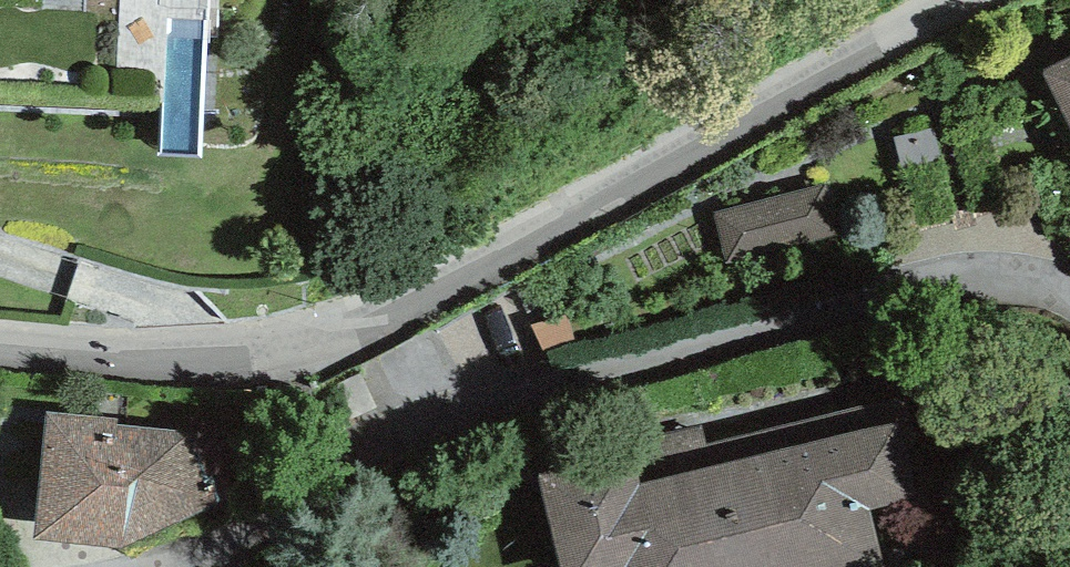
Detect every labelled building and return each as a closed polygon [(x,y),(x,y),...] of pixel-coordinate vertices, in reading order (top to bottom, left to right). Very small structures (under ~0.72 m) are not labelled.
[(1043,70),(1069,126),(1069,58),(1043,70)] [(902,172),(945,159),(934,124),(892,136),(902,172)] [(842,235),(828,183),(712,213),(725,265),(842,235)] [(537,469),(562,566),(877,566),(886,565),(872,510),(926,496),(900,395),(708,444),(703,427),(537,469)] [(120,417),(47,411),(35,539),(120,547),(228,499),(234,434),(119,424),(120,417)]
